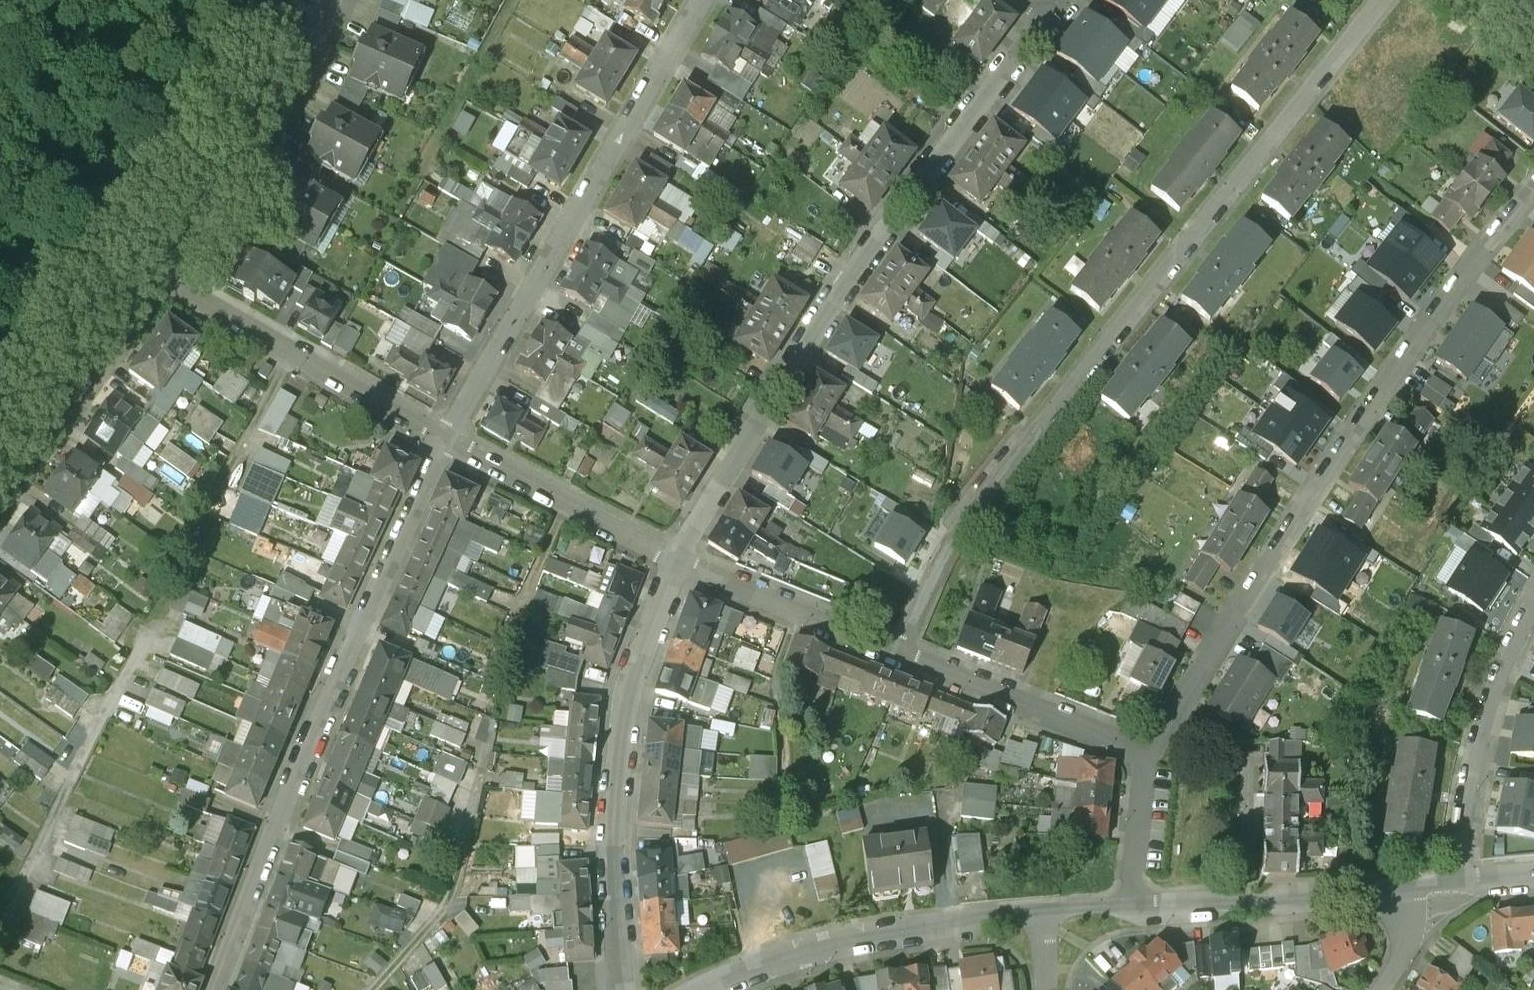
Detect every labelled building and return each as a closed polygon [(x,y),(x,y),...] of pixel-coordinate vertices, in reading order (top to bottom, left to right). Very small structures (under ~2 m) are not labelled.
[(394,0),(379,0),(377,5),(398,14),(403,3),(394,0)] [(625,9),(630,0),(610,0),(625,9)] [(660,0),(630,0),(625,9),(653,26),(667,4),(660,0)] [(769,1),(792,15),(794,16),(804,0),(770,0),(769,1)] [(920,6),(934,16),(938,10),(945,0),(924,0),(920,6)] [(959,0),(945,0),(938,10),(964,29),(976,13),(959,0)] [(954,43),(955,45),(951,51),(964,60),(969,55),(981,64),(1014,19),(989,0),(985,0),(964,29),(954,43)] [(1145,0),(1106,0),(1125,14),(1144,29),(1145,28),(1158,10),(1145,0)] [(1158,10),(1166,0),(1145,0),(1158,10)] [(792,15),(769,1),(763,11),(786,25),(792,15)] [(379,9),(370,30),(372,30),(372,29),(392,38),(401,18),(379,9)] [(471,26),(474,15),(454,9),(450,20),(471,26)] [(763,11),(760,9),(754,20),(780,36),(786,25),(763,11)] [(757,28),(729,11),(715,34),(743,51),(749,42),(757,28)] [(1271,35),(1248,63),(1249,64),(1231,87),(1258,109),(1274,89),(1275,90),(1303,55),(1302,54),(1318,34),(1291,12),(1272,36),(1271,35)] [(1106,30),(1085,14),(1071,33),(1111,64),(1124,45),(1125,44),(1106,30)] [(1144,29),(1125,14),(1117,24),(1142,42),(1146,45),(1154,35),(1145,28),(1144,29)] [(1125,44),(1124,45),(1134,53),(1142,42),(1117,24),(1113,20),(1106,30),(1125,44)] [(372,30),(366,44),(361,42),(357,52),(358,53),(353,63),(357,64),(351,77),(351,79),(369,87),(398,99),(407,79),(409,80),(415,68),(412,67),(420,50),(392,38),(372,29),(372,30)] [(1111,64),(1071,33),(1057,52),(1077,67),(1096,82),(1097,81),(1111,64)] [(743,51),(715,34),(702,56),(716,65),(730,73),(738,60),(743,51)] [(597,55),(571,39),(565,48),(591,64),(597,55)] [(635,58),(606,40),(597,55),(591,64),(620,82),(635,58)] [(770,55),(749,42),(743,51),(765,64),(770,55)] [(591,64),(565,48),(560,58),(586,73),(591,64)] [(765,64),(743,51),(738,60),(760,73),(765,64)] [(620,82),(591,64),(586,73),(577,88),(606,106),(620,82)] [(730,73),(716,65),(707,80),(742,102),(748,91),(739,85),(741,81),(730,73)] [(1096,82),(1077,67),(1070,76),(1099,99),(1107,88),(1097,81),(1096,82)] [(369,87),(351,79),(351,77),(348,76),(342,88),(364,98),(369,87)] [(931,98),(914,86),(908,94),(924,106),(931,98)] [(713,105),(684,87),(669,111),(698,129),(704,120),(713,105)] [(364,98),(342,88),(330,108),(332,109),(333,108),(352,119),(364,98)] [(1519,89),(1499,114),(1533,141),(1533,140),(1533,101),(1519,89)] [(578,111),(557,99),(551,109),(572,122),(578,111)] [(352,119),(333,108),(332,109),(325,122),(320,119),(315,129),(316,130),(310,139),(314,141),(307,153),(306,155),(323,164),(351,180),(362,161),(364,162),(371,150),(369,149),(378,133),(352,119)] [(459,127),(472,133),(480,116),(467,110),(459,127)] [(698,129),(669,111),(655,135),(683,153),(693,139),(698,129)] [(1192,135),(1169,163),(1170,164),(1152,187),(1179,209),(1195,189),(1196,190),(1224,155),(1223,154),(1239,134),(1211,112),(1193,136),(1192,135)] [(730,136),(704,120),(698,129),(724,145),(730,136)] [(549,136),(524,121),(518,131),(544,146),(549,136)] [(1321,121),(1306,142),(1304,141),(1277,176),(1278,177),(1262,197),(1290,219),(1308,195),(1309,196),(1332,168),(1331,167),(1349,143),(1321,121)] [(588,139),(558,122),(549,136),(544,146),(574,163),(588,139)] [(993,122),(983,135),(983,136),(971,152),(1019,188),(1026,180),(1008,166),(1023,146),(993,122)] [(724,145),(698,129),(693,139),(718,154),(724,145)] [(914,153),(884,130),(868,151),(862,159),(892,181),(904,165),(904,166),(914,153)] [(518,131),(503,155),(530,170),(559,187),(574,163),(544,146),(518,131)] [(868,151),(850,137),(844,145),(862,159),(868,151)] [(1492,140),(1479,157),(1478,156),(1460,178),(1487,199),(1505,177),(1498,172),(1511,155),(1492,140)] [(862,159),(844,145),(838,153),(856,167),(862,159)] [(323,164),(306,155),(307,153),(303,151),(296,163),(316,174),(317,175),(323,164)] [(1019,188),(971,152),(959,167),(949,180),(980,203),(996,182),(1013,196),(1019,188)] [(892,181),(862,159),(856,167),(840,187),(871,210),(880,198),(880,197),(892,181)] [(296,163),(295,163),(288,175),(292,177),(292,175),(310,185),(316,174),(296,163)] [(533,179),(512,167),(506,178),(527,189),(533,179)] [(665,184),(636,167),(621,190),(650,208),(656,199),(665,184)] [(310,185),(292,175),(292,177),(285,189),(281,187),(276,196),(275,196),(269,206),(274,208),(266,222),(284,233),(306,245),(311,248),(320,232),(322,233),(329,222),(327,221),(338,201),(310,185)] [(474,195),(445,178),(438,189),(467,206),(468,207),(474,195)] [(1460,178),(1443,200),(1444,200),(1431,217),(1450,232),(1463,215),(1470,221),(1487,199),(1460,178)] [(650,208),(621,190),(606,214),(635,232),(644,217),(650,208)] [(525,209),(495,192),(487,206),(483,204),(478,212),(528,242),(541,219),(535,215),(538,209),(528,203),(525,209)] [(681,214),(656,199),(650,208),(676,223),(681,214)] [(975,231),(941,204),(918,234),(953,260),(975,231)] [(468,207),(467,206),(462,215),(472,221),(473,221),(478,212),(468,207)] [(676,223),(650,208),(644,217),(670,233),(676,223)] [(1401,226),(1419,241),(1428,230),(1400,208),(1390,219),(1400,227),(1401,226)] [(528,242),(478,212),(473,221),(472,221),(494,234),(486,247),(515,264),(528,242)] [(1131,212),(1113,236),(1111,235),(1089,263),(1090,264),(1072,288),(1099,309),(1115,289),(1116,290),(1144,255),(1143,254),(1159,234),(1131,212)] [(1242,222),(1226,242),(1224,241),(1197,276),(1198,277),(1182,297),(1210,319),(1228,295),(1229,296),(1252,268),(1251,267),(1269,243),(1242,222)] [(1385,246),(1425,279),(1441,258),(1419,241),(1401,226),(1400,227),(1385,246)] [(771,234),(761,228),(756,235),(766,242),(771,234)] [(803,237),(789,229),(784,237),(789,240),(783,249),(791,255),(803,237)] [(1530,232),(1516,251),(1533,264),(1533,235),(1530,232)] [(306,245),(284,233),(273,251),(295,264),(306,245)] [(259,245),(239,234),(233,245),(240,248),(253,255),(259,245)] [(485,253),(457,237),(450,249),(478,265),(485,253)] [(820,249),(803,238),(792,256),(809,267),(820,249)] [(616,262),(587,245),(574,268),(603,284),(608,275),(616,262)] [(1425,279),(1385,246),(1369,266),(1368,267),(1387,282),(1409,299),(1425,279)] [(253,255),(240,248),(223,279),(246,292),(243,296),(254,302),(256,298),(279,310),(284,301),(288,300),(287,296),(292,288),(296,280),(253,255)] [(478,265),(450,249),(443,261),(471,277),(478,265)] [(927,273),(896,250),(887,262),(887,263),(878,275),(928,312),(933,304),(915,290),(927,273)] [(1516,251),(1502,270),(1521,284),(1533,293),(1533,264),(1516,251)] [(1368,267),(1369,266),(1360,258),(1350,271),(1356,276),(1378,293),(1387,282),(1368,267)] [(603,284),(574,268),(561,291),(590,307),(597,293),(603,284)] [(296,280),(292,288),(302,294),(307,286),(313,275),(302,269),(296,280)] [(718,278),(704,269),(698,278),(713,287),(718,278)] [(629,288),(608,275),(603,284),(624,297),(629,288)] [(928,312),(878,275),(869,287),(860,299),(891,322),(903,306),(922,320),(928,312)] [(1378,293),(1356,276),(1346,289),(1355,296),(1356,295),(1375,310),(1385,298),(1378,293)] [(741,292),(718,278),(713,287),(735,301),(741,292)] [(497,296),(468,280),(460,294),(439,281),(433,290),(455,303),(484,319),(497,296)] [(806,302),(774,282),(760,304),(741,292),(735,301),(787,332),(797,316),(798,316),(806,302)] [(624,297),(603,284),(597,293),(608,300),(603,309),(614,315),(624,297)] [(1521,284),(1514,293),(1533,308),(1533,293),(1521,284)] [(302,294),(296,305),(307,311),(316,294),(317,292),(307,286),(302,294)] [(455,303),(433,290),(428,299),(450,312),(455,303)] [(341,307),(316,294),(307,311),(298,327),(309,333),(310,331),(324,339),(333,322),(341,307)] [(1356,295),(1355,296),(1336,321),(1374,350),(1394,325),(1375,310),(1356,295)] [(787,332),(735,301),(730,309),(749,321),(736,343),(768,363),(777,350),(777,349),(787,332)] [(484,319),(455,303),(450,312),(442,325),(471,342),(484,319)] [(1513,336),(1472,307),(1452,336),(1481,358),(1493,366),(1513,336)] [(1051,312),(1033,336),(1031,335),(1009,363),(1010,364),(991,388),(1019,409),(1035,389),(1036,390),(1064,355),(1063,354),(1078,334),(1051,312)] [(198,339),(167,317),(148,344),(188,373),(199,357),(198,353),(191,348),(198,339)] [(1144,341),(1117,376),(1118,377),(1102,397),(1129,418),(1148,395),(1149,396),(1172,367),(1170,366),(1189,343),(1161,321),(1145,342),(1144,341)] [(344,329),(333,322),(324,339),(321,343),(332,350),(344,329)] [(571,339),(543,322),(529,345),(558,361),(563,352),(571,339)] [(877,341),(846,322),(827,353),(847,365),(858,372),(877,341)] [(1359,355),(1331,332),(1323,342),(1333,350),(1351,364),(1359,355)] [(1481,358),(1452,336),(1436,358),(1466,379),(1481,358)] [(188,373),(148,344),(128,371),(158,392),(157,393),(172,404),(182,389),(192,396),(201,383),(188,373)] [(558,361),(529,345),(516,367),(544,384),(566,397),(579,374),(558,361)] [(1351,364),(1333,350),(1310,378),(1339,400),(1361,372),(1351,364)] [(422,363),(400,351),(390,369),(413,380),(409,386),(437,402),(453,374),(425,358),(422,363)] [(585,365),(563,352),(558,361),(579,374),(585,365)] [(264,364),(258,375),(266,380),(272,369),(264,364)] [(858,372),(847,365),(841,376),(872,395),(878,384),(858,372)] [(229,369),(213,391),(233,405),(248,384),(229,369)] [(1436,369),(1421,394),(1442,407),(1457,382),(1436,369)] [(1284,392),(1303,405),(1312,394),(1283,372),(1273,386),(1283,393),(1284,392)] [(843,391),(814,374),(799,398),(828,415),(855,432),(861,423),(833,407),(843,391)] [(566,397),(544,384),(536,399),(558,411),(566,397)] [(640,399),(679,424),(688,410),(649,386),(640,399)] [(281,391),(258,430),(275,437),(296,400),(281,391)] [(1269,413),(1311,443),(1326,422),(1303,405),(1284,392),(1283,393),(1269,413)] [(143,414),(113,393),(99,413),(129,435),(143,414)] [(536,399),(535,398),(528,409),(560,428),(567,417),(558,411),(536,399)] [(828,415),(799,398),(784,421),(813,439),(823,424),(850,441),(855,432),(828,415)] [(525,415),(498,399),(482,427),(509,443),(512,438),(534,451),(544,433),(522,421),(525,415)] [(621,401),(610,420),(628,430),(639,411),(621,401)] [(223,424),(199,407),(198,407),(192,403),(187,409),(194,414),(184,427),(208,445),(223,424)] [(1388,426),(1349,484),(1360,492),(1343,518),(1360,529),(1376,503),(1377,503),(1416,445),(1415,445),(1433,419),(1417,408),(1399,434),(1388,426)] [(129,435),(99,413),(84,434),(114,455),(129,435)] [(1311,443),(1269,413),(1255,433),(1254,434),(1273,448),(1296,464),(1311,443)] [(1254,434),(1255,433),(1245,426),(1236,439),(1265,460),(1273,448),(1254,434)] [(671,456),(644,439),(639,447),(666,464),(671,456)] [(710,458),(681,440),(671,456),(666,464),(695,482),(710,458)] [(262,444),(243,491),(278,505),(297,458),(262,444)] [(806,466),(770,444),(752,474),(788,496),(806,466)] [(666,464),(639,447),(633,456),(661,473),(666,464)] [(419,465),(383,449),(381,456),(374,453),(369,465),(376,467),(371,480),(400,492),(399,493),(405,496),(419,465)] [(102,472),(72,451),(57,471),(88,493),(102,472)] [(149,476),(123,457),(115,468),(125,476),(141,487),(149,476)] [(695,482),(666,464),(661,473),(651,488),(680,506),(695,482)] [(1527,465),(1511,488),(1533,505),(1533,470),(1531,468),(1527,465)] [(1256,468),(1239,495),(1238,494),(1220,524),(1249,542),(1267,512),(1256,505),(1273,478),(1256,468)] [(358,476),(343,470),(339,481),(354,487),(358,476)] [(88,493),(57,471),(43,492),(73,514),(88,493)] [(400,492),(371,480),(370,480),(359,475),(354,487),(346,503),(361,510),(387,521),(399,493),(400,492)] [(141,487),(125,476),(115,489),(139,506),(148,493),(141,487)] [(478,492),(444,477),(430,508),(435,510),(435,509),(464,522),(478,492)] [(1511,488),(1494,510),(1530,536),(1533,531),(1533,505),(1511,488)] [(767,514),(738,496),(723,520),(780,555),(785,546),(758,529),(767,514)] [(893,516),(910,527),(916,517),(886,499),(880,509),(893,516)] [(354,508),(339,502),(334,513),(349,519),(354,508)] [(61,530),(31,508),(16,529),(46,551),(61,530)] [(464,522),(435,509),(435,510),(422,538),(447,550),(463,557),(470,543),(475,545),(482,531),(464,522)] [(361,510),(348,540),(373,550),(387,521),(361,510)] [(1530,536),(1494,510),(1481,529),(1494,539),(1517,555),(1530,536)] [(106,533),(83,516),(74,527),(98,545),(106,533)] [(910,527),(893,516),(874,546),(904,565),(923,535),(910,527)] [(780,555),(723,520),(709,544),(738,562),(747,547),(775,563),(780,555)] [(1249,542),(1220,524),(1202,553),(1202,554),(1185,581),(1201,591),(1218,564),(1230,572),(1249,542)] [(1481,529),(1475,524),(1466,536),(1487,550),(1494,539),(1481,529)] [(98,545),(74,527),(67,537),(91,554),(98,545)] [(46,551),(16,529),(1,550),(48,583),(59,568),(66,573),(70,568),(46,551)] [(504,541),(482,531),(475,545),(497,555),(504,541)] [(1342,546),(1318,531),(1304,553),(1348,581),(1362,559),(1342,546)] [(1466,536),(1463,534),(1454,546),(1470,556),(1485,565),(1493,554),(1487,550),(1466,536)] [(1348,536),(1342,546),(1362,559),(1372,566),(1379,555),(1348,536)] [(447,550),(422,538),(408,567),(434,579),(447,550)] [(373,550),(348,540),(334,569),(360,580),(373,550)] [(1348,581),(1304,553),(1292,572),(1316,587),(1336,600),(1337,599),(1348,581)] [(1485,565),(1470,556),(1449,589),(1482,611),(1504,578),(1485,565)] [(319,565),(303,558),(298,569),(315,575),(319,565)] [(434,579),(408,567),(395,596),(420,608),(434,579)] [(644,577),(618,567),(606,597),(632,608),(644,577)] [(360,580),(334,569),(321,598),(346,609),(360,580)] [(588,575),(571,569),(566,581),(583,588),(588,575)] [(0,574),(0,605),(5,608),(20,588),(0,574)] [(461,592),(443,583),(438,593),(456,602),(461,592)] [(311,593),(293,584),(288,594),(295,597),(307,602),(311,593)] [(1000,593),(982,586),(970,617),(988,624),(1000,593)] [(1336,600),(1316,587),(1309,598),(1340,617),(1347,606),(1337,599),(1336,600)] [(288,594),(275,588),(269,600),(289,610),(295,597),(288,594)] [(1179,592),(1168,613),(1189,625),(1200,604),(1179,592)] [(1150,605),(1131,595),(1122,613),(1140,623),(1150,605)] [(420,608),(395,596),(382,626),(407,637),(420,608)] [(741,615),(689,596),(681,620),(712,631),(721,634),(724,623),(736,628),(741,615)] [(1277,596),(1258,627),(1268,634),(1289,647),(1308,616),(1277,596)] [(589,610),(564,600),(558,616),(571,619),(574,620),(593,627),(594,627),(620,638),(620,636),(621,636),(630,613),(632,608),(606,597),(597,619),(587,613),(589,610)] [(558,598),(551,614),(558,616),(564,600),(558,598)] [(1046,611),(1027,604),(1015,635),(1034,642),(1046,611)] [(0,605),(0,615),(1,614),(13,623),(17,617),(5,608),(0,605)] [(117,605),(99,632),(115,644),(134,617),(117,605)] [(1140,623),(1130,643),(1145,650),(1146,649),(1147,650),(1157,631),(1166,614),(1150,605),(1140,623)] [(333,626),(295,610),(286,633),(323,649),(333,626)] [(1189,625),(1166,614),(1157,631),(1179,642),(1189,625)] [(970,617),(969,617),(957,649),(990,661),(1002,629),(988,624),(970,617)] [(594,627),(593,627),(574,620),(571,619),(565,636),(587,644),(581,659),(607,669),(620,638),(594,627)] [(712,631),(681,620),(673,643),(704,655),(713,658),(721,635),(721,634),(712,631)] [(1440,623),(1427,660),(1426,660),(1420,675),(1421,675),(1408,713),(1440,724),(1452,690),(1453,691),(1461,668),(1460,668),(1472,634),(1440,623)] [(221,641),(184,625),(177,640),(214,655),(221,641)] [(1015,635),(1002,629),(990,661),(1022,674),(1034,642),(1015,635)] [(1157,631),(1147,650),(1146,649),(1145,650),(1129,681),(1147,692),(1149,696),(1155,697),(1159,695),(1159,690),(1159,689),(1172,666),(1167,663),(1179,642),(1157,631)] [(323,649),(286,633),(276,655),(284,659),(314,672),(323,649)] [(1289,647),(1268,634),(1262,644),(1263,644),(1292,663),(1298,653),(1289,647)] [(828,649),(796,637),(785,664),(817,676),(821,667),(841,675),(848,658),(827,650),(828,649)] [(440,649),(418,640),(414,650),(436,659),(440,649)] [(704,655),(673,643),(664,666),(695,678),(704,655)] [(1292,663),(1263,644),(1250,665),(1273,679),(1272,680),(1280,685),(1293,663),(1292,663)] [(411,659),(380,646),(371,669),(401,682),(433,696),(442,675),(410,661),(411,659)] [(567,649),(556,646),(552,657),(549,670),(578,678),(583,664),(564,657),(567,649)] [(757,660),(735,652),(731,665),(753,673),(757,660)] [(900,678),(869,666),(868,667),(848,658),(841,675),(862,683),(858,692),(890,705),(900,678)] [(314,672),(284,659),(274,681),(304,694),(314,672)] [(1250,665),(1240,659),(1211,705),(1243,726),(1272,680),(1273,679),(1250,665)] [(664,666),(664,667),(655,691),(669,696),(687,702),(696,705),(705,681),(695,678),(664,666)] [(841,675),(821,667),(817,676),(815,684),(835,692),(835,691),(836,691),(841,675)] [(401,682),(371,669),(361,692),(391,705),(401,682)] [(200,686),(163,670),(157,684),(194,700),(200,686)] [(727,675),(722,687),(746,695),(750,683),(727,675)] [(88,696),(61,677),(54,687),(81,706),(88,696)] [(932,690),(900,678),(890,705),(922,717),(925,708),(946,716),(952,699),(932,691),(932,690)] [(304,694),(274,681),(270,692),(253,684),(248,697),(295,717),(304,694)] [(81,706),(54,687),(45,699),(73,718),(81,706)] [(186,704),(153,689),(145,706),(179,720),(186,704)] [(391,705),(361,692),(352,715),(382,727),(391,705)] [(687,702),(669,696),(665,709),(693,716),(696,705),(687,702)] [(295,717),(248,697),(238,719),(255,727),(285,740),(295,717)] [(600,699),(572,697),(571,713),(569,729),(597,731),(600,699)] [(1005,719),(973,707),(952,699),(946,716),(966,724),(963,733),(995,746),(1005,719)] [(571,713),(555,712),(554,727),(569,729),(571,713)] [(382,727),(352,715),(342,737),(373,750),(382,727)] [(470,726),(452,718),(451,719),(440,715),(436,724),(466,736),(470,726)] [(1517,717),(1510,754),(1533,758),(1533,720),(1517,717)] [(682,725),(649,722),(647,747),(679,751),(679,750),(698,752),(701,729),(682,726),(682,725)] [(729,725),(712,722),(710,731),(720,733),(727,734),(729,725)] [(826,725),(819,723),(817,732),(823,734),(826,725)] [(285,740),(255,727),(246,749),(276,762),(285,740)] [(597,731),(569,729),(566,762),(594,765),(597,738),(596,738),(597,731)] [(373,750),(342,737),(333,760),(363,773),(373,750)] [(48,778),(60,755),(30,738),(17,761),(48,778)] [(246,749),(227,741),(218,764),(236,772),(266,785),(276,762),(246,749)] [(1023,745),(1007,741),(1000,764),(1014,769),(1015,768),(1023,745)] [(1023,745),(1015,768),(1027,772),(1036,745),(1024,742),(1023,745)] [(1284,742),(1270,742),(1269,763),(1283,764),(1284,742)] [(1434,748),(1399,742),(1394,771),(1393,771),(1387,807),(1388,807),(1384,836),(1418,842),(1422,817),(1424,817),(1431,773),(1429,773),(1434,748)] [(679,751),(647,747),(644,772),(676,776),(679,751)] [(462,764),(443,756),(439,767),(457,775),(462,764)] [(767,758),(749,757),(748,766),(766,767),(767,758)] [(1113,763),(1080,759),(1077,785),(1110,788),(1113,763)] [(363,773),(333,760),(323,783),(354,796),(363,773)] [(594,765),(566,762),(563,795),(591,797),(591,792),(592,792),(594,765)] [(1269,763),(1264,763),(1263,792),(1264,792),(1265,791),(1297,792),(1298,792),(1299,782),(1299,764),(1269,763)] [(457,775),(439,767),(435,776),(436,777),(454,784),(457,775)] [(694,768),(684,767),(684,775),(693,777),(694,768)] [(266,785),(236,772),(226,795),(257,808),(266,785)] [(676,776),(644,772),(641,796),(674,800),(676,776)] [(693,777),(684,775),(682,785),(692,786),(693,777)] [(208,808),(214,783),(191,777),(185,802),(208,808)] [(454,784),(436,777),(426,800),(448,809),(457,786),(454,784)] [(967,782),(966,816),(1003,817),(1004,783),(967,782)] [(1322,782),(1299,782),(1298,792),(1322,793),(1322,782)] [(1505,782),(1500,806),(1533,813),(1533,787),(1505,782)] [(354,796),(323,783),(314,805),(344,818),(354,796)] [(1110,788),(1077,785),(1075,810),(1108,813),(1110,788)] [(1297,792),(1265,791),(1264,792),(1264,818),(1296,819),(1296,802),(1297,792)] [(1298,792),(1297,792),(1296,802),(1321,803),(1322,793),(1298,792)] [(591,797),(563,795),(560,828),(587,831),(591,797)] [(674,800),(641,796),(638,822),(671,826),(672,815),(681,816),(682,801),(674,800)] [(448,809),(426,800),(417,822),(439,832),(448,809)] [(382,808),(366,801),(361,812),(378,819),(382,808)] [(344,818),(314,805),(304,828),(334,841),(344,818)] [(1500,806),(1495,831),(1533,838),(1533,813),(1500,806)] [(857,808),(836,814),(842,835),(863,829),(857,808)] [(1075,810),(1054,808),(1051,833),(1105,838),(1108,813),(1075,810)] [(1296,819),(1264,818),(1263,844),(1263,845),(1295,846),(1296,835),(1296,819)] [(255,829),(228,819),(217,849),(243,860),(255,829)] [(91,836),(70,828),(65,842),(85,850),(91,836)] [(926,833),(862,841),(869,895),(933,887),(926,833)] [(559,847),(559,835),(532,835),(532,847),(538,847),(559,847)] [(984,871),(979,835),(959,836),(964,873),(984,871)] [(1320,836),(1296,835),(1295,846),(1297,846),(1320,846),(1320,836)] [(828,842),(802,850),(808,869),(834,861),(828,842)] [(317,853),(290,843),(279,873),(306,884),(329,891),(330,891),(340,866),(341,866),(333,863),(316,856),(317,853)] [(1295,846),(1263,845),(1263,844),(1262,844),(1261,865),(1260,865),(1258,869),(1260,873),(1265,875),(1269,874),(1270,873),(1296,874),(1297,856),(1297,846),(1295,846)] [(1320,846),(1297,846),(1297,856),(1320,857),(1320,846)] [(559,847),(538,847),(538,859),(559,859),(559,847)] [(243,860),(217,849),(206,879),(232,889),(243,860)] [(363,862),(338,852),(333,863),(341,866),(340,866),(358,874),(363,862)] [(669,853),(637,855),(639,881),(671,879),(669,853)] [(80,866),(59,858),(54,871),(76,879),(80,866)] [(587,862),(559,865),(561,882),(538,884),(538,888),(539,897),(563,897),(590,895),(587,862)] [(306,884),(279,873),(268,903),(293,913),(298,915),(317,922),(329,891),(306,884)] [(834,875),(823,878),(829,899),(840,896),(834,875)] [(823,878),(813,880),(819,902),(829,899),(823,878)] [(232,889),(206,879),(194,909),(220,919),(232,889)] [(671,879),(639,881),(641,906),(674,903),(671,879)] [(185,893),(163,884),(158,896),(181,904),(185,893)] [(538,888),(529,888),(530,898),(532,898),(539,897),(538,888)] [(695,892),(680,893),(681,902),(696,901),(695,892)] [(405,893),(402,907),(422,912),(426,897),(405,893)] [(590,895),(563,897),(539,897),(532,898),(533,915),(553,914),(554,930),(564,929),(592,927),(592,926),(591,900),(590,900),(590,895)] [(293,913),(268,903),(256,933),(282,944),(284,944),(306,952),(312,934),(289,926),(293,913)] [(674,903),(641,906),(643,931),(676,928),(674,903)] [(405,915),(376,906),(372,919),(386,924),(385,928),(400,933),(401,928),(405,930),(413,919),(405,917),(405,915)] [(220,919),(194,909),(183,939),(209,949),(220,919)] [(472,909),(461,917),(475,934),(486,926),(472,909)] [(58,925),(28,913),(19,938),(41,947),(46,935),(53,937),(58,925)] [(1516,913),(1492,915),(1494,952),(1519,950),(1516,913)] [(1525,915),(1526,937),(1533,937),(1533,915),(1525,915)] [(1357,926),(1327,937),(1332,948),(1323,951),(1331,971),(1365,958),(1360,944),(1362,940),(1357,926)] [(592,927),(564,929),(567,963),(595,961),(592,927)] [(676,928),(643,931),(645,956),(667,954),(678,953),(676,928)] [(282,944),(256,933),(245,963),(280,978),(285,965),(300,970),(307,953),(306,952),(284,944),(282,944)] [(1235,936),(1211,938),(1214,975),(1239,973),(1235,936)] [(209,949),(183,939),(172,969),(202,982),(203,981),(198,979),(209,949)] [(1184,972),(1156,941),(1144,952),(1142,949),(1130,961),(1132,963),(1133,962),(1155,986),(1168,974),(1174,981),(1184,972)] [(1295,942),(1282,943),(1286,974),(1298,973),(1298,970),(1295,946),(1295,942)] [(1309,945),(1295,946),(1298,970),(1311,968),(1309,945)] [(1207,946),(1194,947),(1197,976),(1210,975),(1207,946)] [(678,953),(667,954),(668,962),(679,961),(678,953)] [(866,959),(867,971),(891,970),(890,957),(866,959)] [(994,974),(991,958),(961,963),(961,967),(965,989),(1013,989),(1010,972),(994,974)] [(1111,982),(1118,989),(1142,989),(1147,985),(1148,986),(1148,989),(1159,989),(1155,986),(1133,962),(1132,963),(1111,982)] [(245,963),(235,989),(294,989),(297,984),(280,978),(245,963)] [(946,970),(949,989),(965,989),(961,967),(946,970)] [(168,968),(159,989),(199,989),(202,982),(172,969),(168,968)] [(930,970),(933,989),(948,989),(946,970),(945,968),(930,970)] [(568,969),(540,971),(541,985),(569,983),(568,969)] [(901,973),(903,989),(927,989),(925,970),(901,973)] [(1429,970),(1415,989),(1457,989),(1461,984),(1446,974),(1443,979),(1429,970)] [(412,979),(418,989),(423,989),(430,986),(423,972),(412,979)] [(878,975),(879,989),(903,989),(901,973),(878,975)] [(858,979),(861,989),(875,989),(873,976),(858,979)] [(843,983),(846,989),(861,989),(858,979),(858,978),(843,983)] [(1102,989),(1118,989),(1111,982),(1102,989)]
